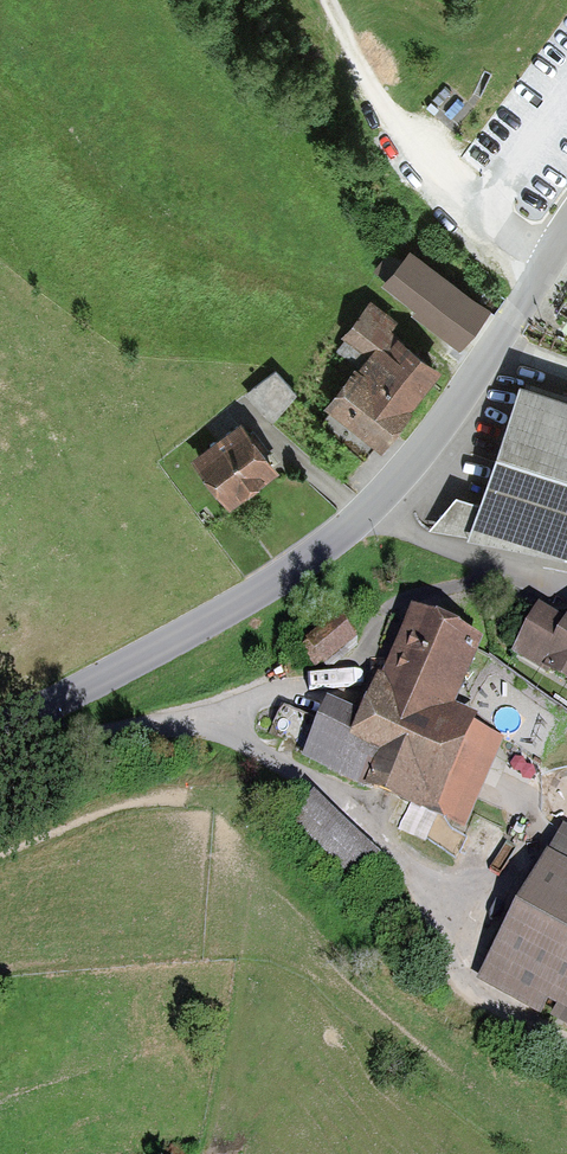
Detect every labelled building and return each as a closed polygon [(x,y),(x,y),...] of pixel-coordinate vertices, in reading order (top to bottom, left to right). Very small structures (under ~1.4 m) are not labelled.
[(402,258),(379,293),(457,346),(481,311),(402,258)] [(377,451),(439,373),(362,312),(341,338),(365,357),(324,410),(377,451)] [(276,365),(248,391),(275,419),(302,393),(276,365)] [(455,495),(425,534),(566,562),(566,400),(519,383),(481,504),(455,495)] [(238,432),(192,467),(227,513),(273,478),(238,432)] [(326,705),(302,757),(451,825),(485,749),(440,729),(474,655),(407,624),(363,722),(326,705)] [(521,658),(566,689),(566,630),(562,637),(544,625),(521,658)] [(334,626),(304,646),(316,665),(346,645),(334,626)] [(311,806),(284,834),(342,891),(369,863),(311,806)] [(488,971),(566,1014),(566,845),(558,840),(488,971)]
